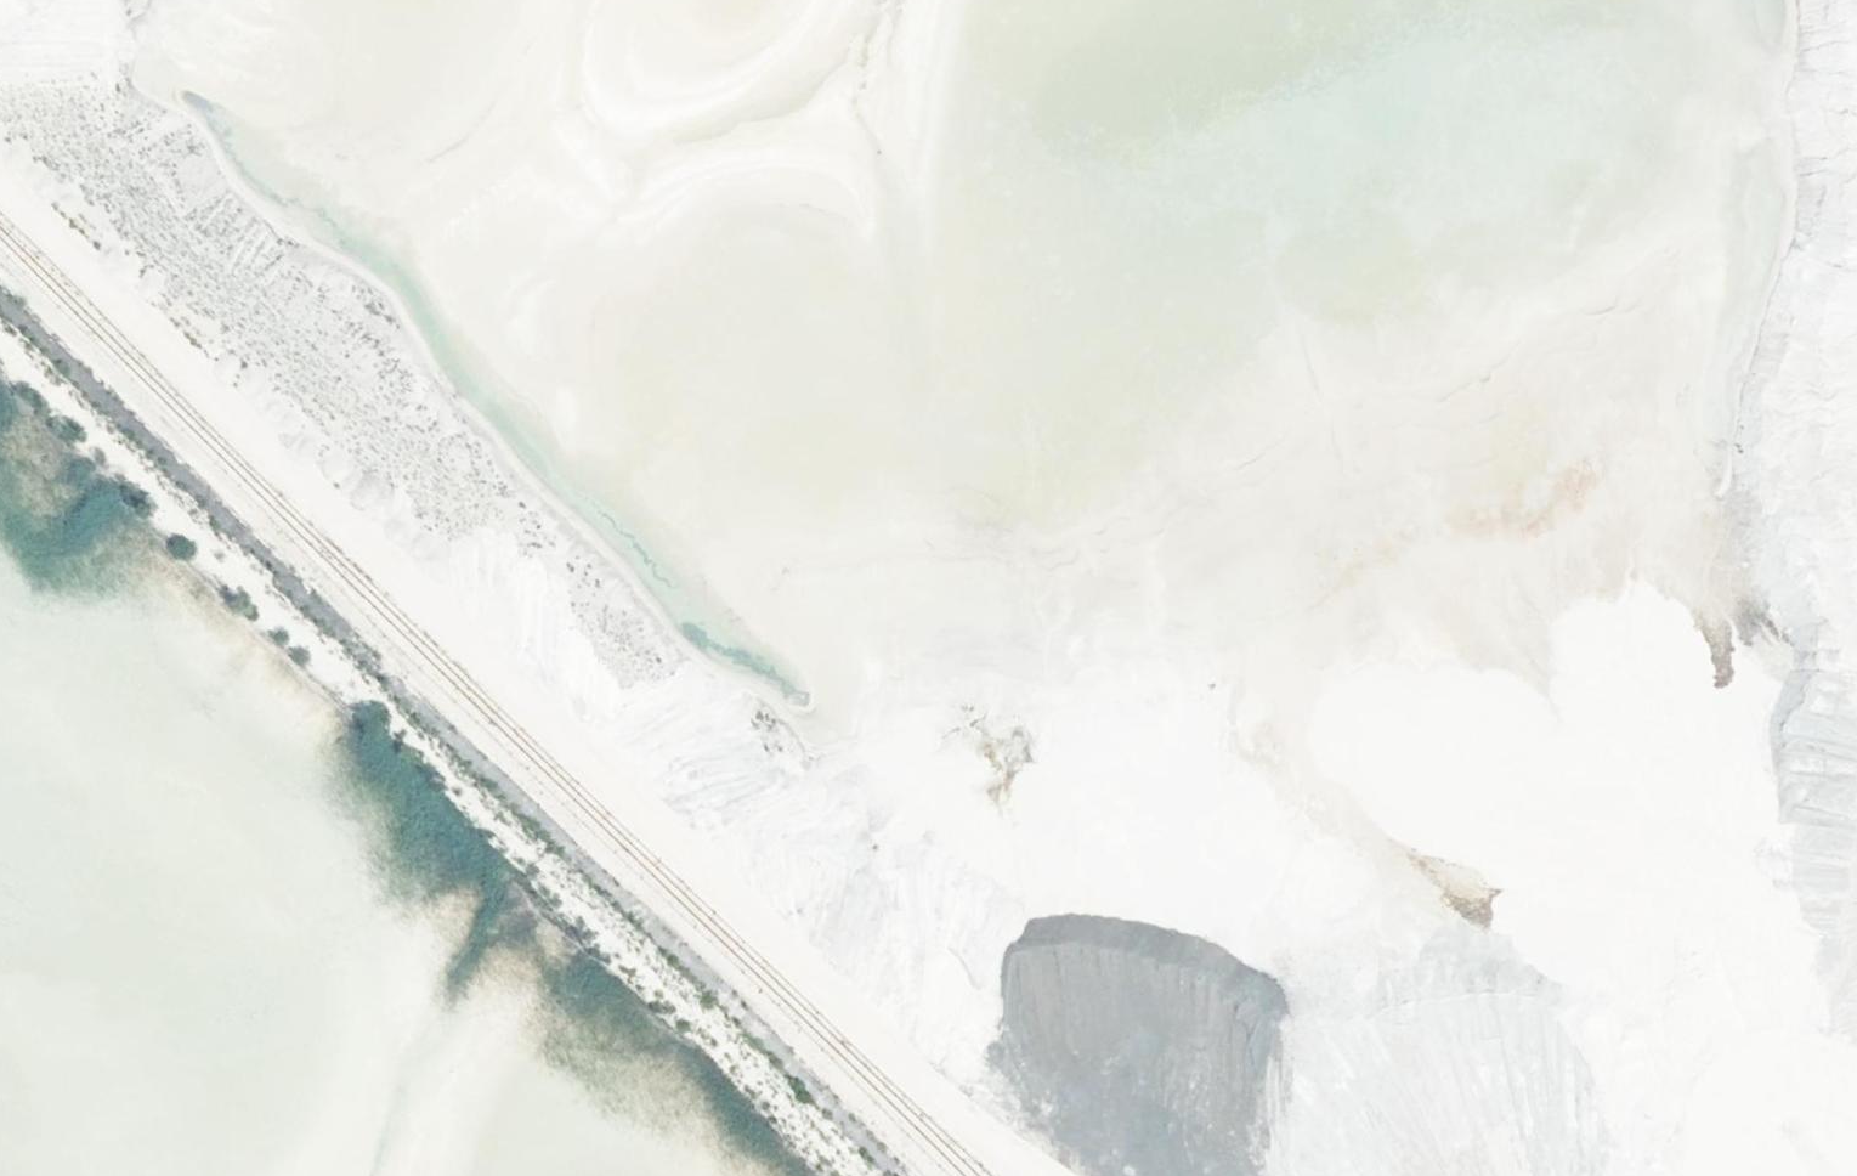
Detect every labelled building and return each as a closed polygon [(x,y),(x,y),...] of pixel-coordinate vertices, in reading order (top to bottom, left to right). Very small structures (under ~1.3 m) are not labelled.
[(963,840),(953,827),(943,834),(952,848),(963,840)]
